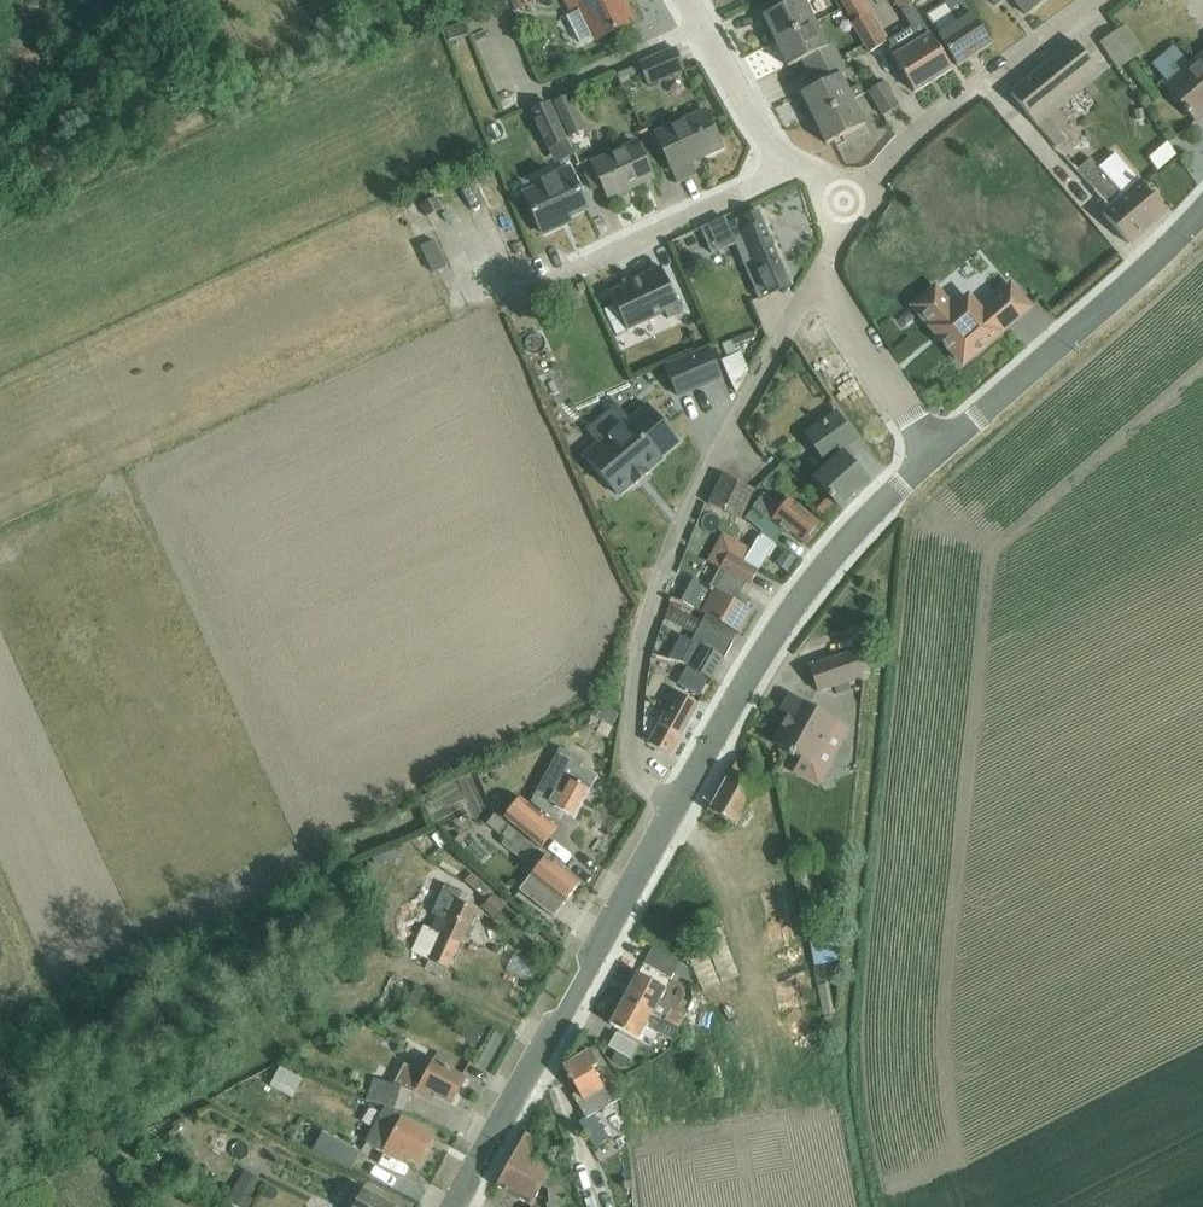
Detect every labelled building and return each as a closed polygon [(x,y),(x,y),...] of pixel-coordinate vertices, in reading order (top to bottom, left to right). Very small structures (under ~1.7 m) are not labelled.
[(569,11),(579,6),(581,10),(567,16),(580,43),(594,36),(595,40),(632,22),(621,0),(564,0),(569,11)] [(775,42),(815,23),(803,0),(774,0),(779,9),(763,17),(775,42)] [(911,28),(888,43),(891,48),(889,49),(894,57),(893,58),(915,93),(952,70),(908,0),(894,0),(911,28)] [(945,4),(927,16),(940,36),(939,36),(958,66),(990,45),(972,17),(961,0),(945,0),(947,3),(945,4)] [(1025,16),(1044,0),(1011,0),(1025,16)] [(852,25),(870,54),(884,45),(866,16),(852,25)] [(803,60),(810,75),(839,60),(832,45),(827,48),(815,23),(775,42),(788,68),(803,60)] [(1127,24),(1101,41),(1120,69),(1145,52),(1127,24)] [(1034,123),(1058,151),(1067,143),(1041,114),(1096,69),(1075,43),(1011,95),(1034,123)] [(639,64),(649,86),(684,71),(675,49),(639,64)] [(1171,85),(1184,100),(1180,104),(1196,122),(1202,116),(1202,57),(1171,85)] [(801,94),(813,120),(852,101),(863,95),(859,86),(848,92),(840,76),(846,73),(839,60),(810,75),(816,87),(801,94)] [(870,85),(873,90),(869,93),(884,117),(899,108),(881,78),(870,85)] [(554,104),(569,137),(585,130),(569,97),(554,104)] [(852,101),(813,120),(826,146),(865,127),(852,101)] [(548,148),(556,144),(563,158),(572,153),(550,105),(532,113),(548,148)] [(1078,128),(1083,112),(1063,106),(1058,123),(1078,128)] [(689,165),(722,150),(705,113),(657,135),(679,183),(694,176),(689,165)] [(1163,166),(1183,151),(1173,137),(1152,151),(1163,166)] [(609,200),(612,198),(618,202),(627,198),(628,191),(641,185),(637,176),(649,170),(637,144),(593,164),(591,160),(582,155),(577,157),(591,193),(604,188),(609,200)] [(1078,172),(1095,192),(1108,208),(1101,214),(1128,246),(1166,214),(1140,184),(1115,155),(1099,169),(1091,160),(1078,172)] [(560,222),(587,210),(568,170),(540,183),(542,187),(524,195),(542,235),(562,226),(560,222)] [(724,219),(702,229),(713,254),(736,244),(760,300),(790,287),(780,262),(779,262),(758,213),(727,226),(724,219)] [(609,295),(627,332),(665,314),(667,320),(682,314),(661,268),(641,277),(642,280),(609,295)] [(963,365),(1029,308),(1011,286),(981,312),(968,297),(953,310),(935,288),(913,307),(963,365)] [(745,348),(726,357),(738,384),(758,375),(745,348)] [(722,378),(711,350),(665,369),(677,396),(722,378)] [(630,422),(629,420),(585,458),(617,496),(633,483),(635,486),(648,475),(646,472),(661,459),(660,457),(678,442),(649,407),(630,422)] [(805,436),(818,454),(828,468),(813,481),(839,509),(868,482),(842,454),(843,453),(841,450),(855,441),(835,414),(805,436)] [(708,504),(739,519),(777,540),(783,532),(789,536),(791,534),(803,545),(818,526),(788,501),(780,511),(764,498),(763,500),(752,491),(721,476),(708,504)] [(693,579),(681,602),(703,614),(703,615),(706,616),(738,634),(739,634),(751,612),(743,608),(748,599),(737,592),(742,582),(749,586),(757,571),(728,556),(720,570),(720,569),(710,587),(693,579)] [(712,681),(738,634),(706,616),(705,616),(691,642),(681,636),(668,660),(682,664),(689,668),(712,681)] [(871,649),(855,653),(809,669),(817,692),(863,676),(870,676),(871,649)] [(707,682),(686,671),(678,685),(681,687),(689,691),(699,697),(707,682)] [(649,745),(670,757),(698,706),(685,699),(689,691),(681,687),(649,745)] [(837,722),(791,697),(782,712),(788,716),(773,744),(790,754),(789,755),(799,761),(800,759),(812,766),(837,722)] [(599,713),(596,719),(612,727),(618,715),(608,710),(599,713)] [(596,779),(576,769),(580,762),(561,751),(532,804),(556,824),(562,813),(575,820),(596,779)] [(760,794),(768,780),(750,770),(753,766),(739,759),(709,812),(742,830),(752,811),(746,808),(755,792),(760,794)] [(520,800),(505,819),(541,848),(556,829),(520,800)] [(494,817),(487,826),(505,840),(501,844),(525,864),(536,851),(524,841),(494,817)] [(519,892),(553,919),(581,885),(546,859),(519,892)] [(481,909),(494,921),(508,906),(481,880),(472,889),(487,903),(481,909)] [(425,970),(444,978),(475,911),(457,902),(461,895),(444,887),(431,915),(447,923),(440,937),(427,931),(416,953),(430,959),(425,970)] [(424,907),(413,912),(422,932),(433,927),(424,907)] [(810,942),(814,966),(838,962),(834,938),(810,942)] [(644,965),(671,981),(680,965),(653,950),(644,965)] [(652,1016),(664,1023),(678,1031),(685,1019),(658,1005),(666,991),(638,975),(624,1001),(652,1016)] [(835,1013),(829,984),(817,986),(823,1015),(835,1013)] [(638,1041),(652,1016),(624,1001),(610,1026),(638,1041)] [(678,1031),(664,1023),(657,1034),(672,1042),(678,1031)] [(467,1025),(461,1036),(475,1044),(481,1032),(467,1025)] [(609,1049),(630,1061),(638,1047),(617,1035),(609,1049)] [(579,1123),(595,1148),(609,1140),(594,1115),(612,1104),(592,1070),(598,1066),(588,1051),(562,1067),(582,1100),(576,1103),(586,1119),(579,1123)] [(374,1081),(366,1103),(379,1107),(383,1108),(403,1114),(410,1092),(412,1088),(427,1097),(429,1093),(451,1106),(466,1080),(432,1062),(425,1077),(404,1066),(393,1087),(374,1081)] [(280,1069),(271,1086),(286,1094),(295,1077),(280,1069)] [(383,1108),(365,1142),(383,1152),(383,1153),(400,1162),(404,1156),(420,1164),(434,1138),(400,1120),(404,1114),(403,1114),(383,1108)] [(361,1153),(322,1132),(313,1150),(351,1171),(361,1153)] [(507,1168),(548,1192),(550,1206),(548,1206),(568,1206),(555,1178),(558,1174),(556,1171),(536,1160),(544,1146),(526,1135),(507,1168)] [(550,1206),(548,1192),(507,1168),(496,1187),(530,1206),(532,1206),(533,1206),(548,1206),(550,1206)] [(261,1181),(244,1171),(226,1201),(235,1206),(250,1206),(254,1201),(250,1199),(261,1181)] [(362,1191),(353,1206),(392,1206),(362,1191)]
